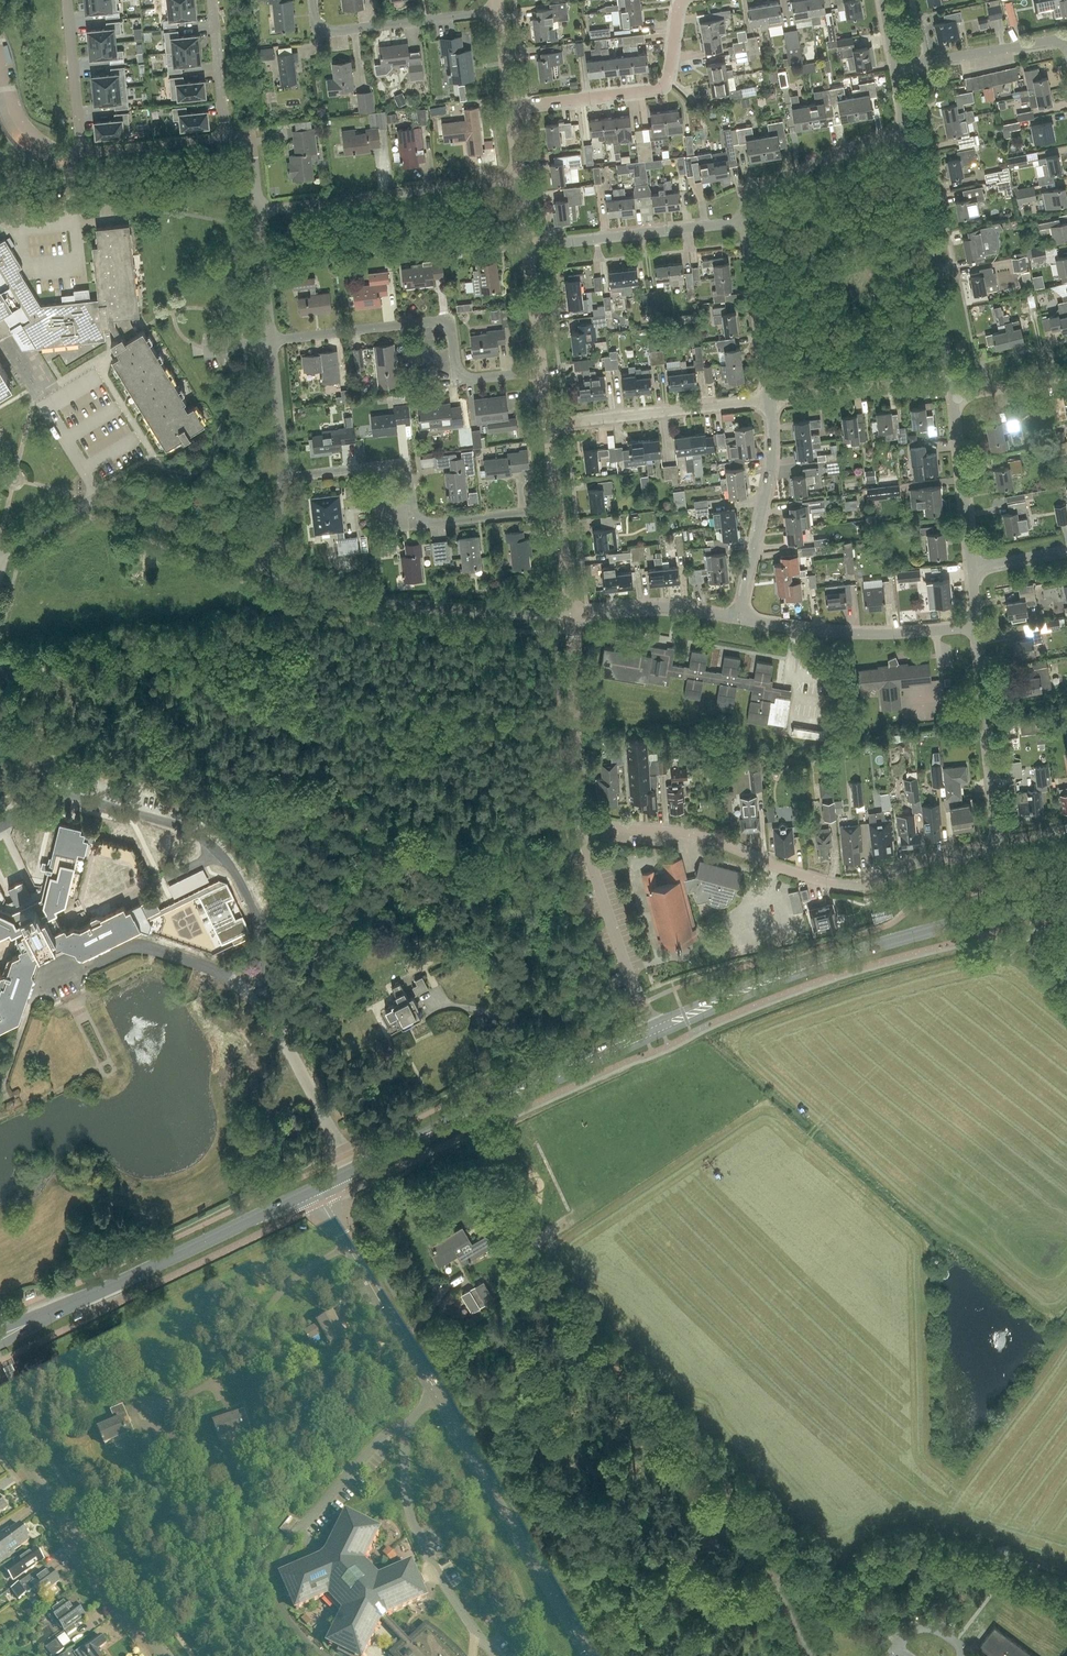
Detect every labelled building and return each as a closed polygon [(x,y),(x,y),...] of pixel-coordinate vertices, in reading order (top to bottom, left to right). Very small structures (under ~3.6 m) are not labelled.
[(86,14),(106,12),(106,18),(120,17),(119,8),(117,8),(116,0),(85,0),(86,14)] [(273,3),(276,31),(295,29),(292,0),(286,1),(286,0),(269,0),(270,3),(273,3)] [(344,10),(364,7),(363,0),(343,0),(344,10)] [(619,4),(605,6),(598,10),(598,13),(619,10),(627,9),(642,7),(641,0),(618,0),(619,4)] [(812,20),(809,0),(793,0),(797,22),(812,20)] [(820,12),(826,11),(824,0),(809,0),(812,20),(812,19),(813,24),(822,22),(820,12)] [(861,0),(837,0),(839,9),(841,20),(863,16),(861,0)] [(988,7),(991,20),(1003,17),(999,0),(995,0),(990,1),(991,6),(988,7)] [(1037,9),(1051,6),(1053,16),(1066,13),(1066,0),(1035,0),(1037,9)] [(779,1),(765,4),(768,27),(783,24),(779,1)] [(534,24),(535,30),(534,30),(534,33),(535,35),(536,35),(536,37),(547,36),(548,40),(558,39),(557,27),(554,27),(554,21),(568,20),(566,2),(551,4),(551,8),(538,10),(539,17),(534,17),(534,20),(532,20),(533,24),(534,24)] [(195,3),(169,6),(170,14),(163,15),(164,27),(178,26),(178,19),(196,17),(195,3)] [(752,23),(761,22),(762,28),(768,27),(765,4),(749,6),(752,23)] [(627,9),(619,10),(621,23),(629,22),(644,20),(642,7),(627,9)] [(701,21),(701,22),(699,22),(701,31),(703,30),(704,36),(727,32),(724,17),(732,16),(731,9),(708,13),(710,20),(701,21)] [(1008,12),(1011,25),(1018,23),(1015,10),(1008,12)] [(960,36),(957,21),(963,20),(961,11),(944,15),(946,21),(935,24),(939,40),(960,36)] [(88,30),(89,44),(118,42),(117,33),(122,32),(121,20),(107,22),(107,28),(88,30)] [(982,21),(983,28),(991,26),(990,20),(982,21)] [(827,24),(830,40),(837,39),(834,23),(827,24)] [(610,27),(590,30),(591,37),(611,35),(610,27)] [(798,29),(792,30),(797,64),(803,63),(798,29)] [(167,52),(174,52),(200,49),(199,36),(180,37),(180,30),(165,31),(167,52)] [(797,64),(792,30),(784,31),(788,58),(784,58),(785,66),(797,64)] [(728,38),(727,32),(704,36),(705,41),(702,42),(704,50),(706,49),(706,51),(724,48),(722,39),(728,38)] [(630,35),(634,70),(649,68),(648,53),(639,54),(637,42),(646,41),(645,34),(630,35)] [(619,72),(634,70),(630,35),(622,36),(625,55),(618,56),(619,72)] [(748,37),(750,50),(752,60),(756,59),(755,53),(760,52),(757,35),(748,37)] [(471,51),(463,52),(461,37),(441,40),(443,54),(447,54),(451,81),(474,78),(471,51)] [(735,52),(750,50),(748,37),(747,37),(748,40),(733,43),(734,45),(728,46),(730,53),(735,52)] [(837,39),(830,40),(830,45),(838,44),(839,49),(841,49),(842,58),(848,57),(850,69),(873,65),(876,64),(876,65),(877,65),(873,44),(873,45),(869,46),(855,49),(852,37),(837,40),(837,39)] [(605,73),(619,72),(618,56),(610,57),(609,47),(608,47),(607,38),(601,39),(605,73)] [(605,73),(601,39),(594,40),(595,49),(591,49),(593,59),(588,60),(590,75),(605,73)] [(585,54),(583,41),(576,42),(577,55),(585,54)] [(118,42),(89,44),(90,59),(110,57),(111,63),(125,62),(123,50),(119,50),(118,42)] [(392,68),(392,65),(410,63),(410,66),(412,79),(424,77),(421,51),(417,51),(409,53),(407,44),(391,45),(392,47),(381,49),(382,64),(375,64),(377,74),(387,73),(392,68)] [(8,63),(12,62),(7,45),(3,46),(8,63)] [(539,58),(541,78),(559,76),(557,61),(563,60),(561,45),(555,45),(541,47),(542,58),(539,58)] [(258,49),(260,61),(275,58),(273,47),(258,49)] [(200,49),(174,52),(175,64),(168,65),(169,73),(183,72),(183,65),(201,63),(200,49)] [(752,60),(750,50),(735,52),(737,62),(752,60)] [(297,83),(295,61),(298,60),(297,53),(278,55),(281,84),(297,83)] [(830,60),(823,61),(825,72),(832,71),(830,60)] [(708,64),(711,79),(728,76),(725,61),(708,64)] [(354,89),(351,62),(333,64),(335,80),(328,80),(330,96),(339,95),(338,91),(354,89)] [(92,75),(93,90),(127,87),(125,66),(111,67),(112,73),(92,75)] [(1017,66),(1011,68),(1013,81),(1020,79),(1017,66)] [(1011,68),(1004,69),(1007,82),(1013,81),(1011,68)] [(1012,92),(1014,98),(1021,96),(1050,90),(1048,77),(1041,78),(1039,68),(1025,70),(1029,88),(1012,92)] [(1004,69),(998,70),(1000,83),(1007,82),(1004,69)] [(786,70),(779,71),(781,86),(789,85),(786,70)] [(991,72),(994,85),(1000,83),(998,70),(991,72)] [(991,72),(985,73),(987,86),(994,85),(991,72)] [(985,73),(978,75),(981,88),(987,86),(985,73)] [(978,75),(972,76),(974,89),(981,88),(978,75)] [(728,76),(711,79),(713,93),(730,90),(728,76)] [(968,90),(974,89),(972,76),(965,77),(968,90)] [(185,84),(184,77),(170,78),(172,99),(179,98),(179,99),(206,96),(204,82),(185,84)] [(854,96),(858,117),(860,117),(860,119),(873,116),(870,96),(878,95),(875,80),(860,83),(862,95),(854,96)] [(731,91),(732,98),(757,94),(756,86),(741,88),(741,89),(731,91)] [(829,88),(832,103),(839,102),(843,122),(856,120),(855,118),(858,117),(854,96),(847,97),(845,86),(829,88)] [(127,87),(93,90),(95,105),(115,103),(115,109),(129,107),(127,87)] [(808,104),(812,125),(815,125),(815,127),(828,124),(824,104),(832,103),(829,88),(814,91),(816,102),(808,104)] [(1053,103),(1050,90),(1021,96),(1022,101),(1031,100),(1032,107),(1039,105),(1039,106),(1053,103)] [(357,92),(360,112),(375,110),(373,91),(357,92)] [(956,103),(942,106),(945,120),(974,115),(973,110),(965,112),(963,103),(970,102),(974,101),(972,91),(955,94),(955,97),(956,103)] [(403,92),(394,96),(399,107),(408,103),(403,92)] [(810,126),(812,125),(808,104),(800,105),(798,93),(791,95),(793,106),(797,130),(810,128),(810,126)] [(187,106),(173,107),(173,115),(179,115),(180,130),(210,126),(208,109),(187,111),(187,106)] [(465,109),(466,120),(443,122),(446,141),(467,139),(469,154),(484,152),(478,108),(465,109)] [(426,109),(417,110),(419,121),(427,120),(426,109)] [(679,109),(666,111),(669,135),(682,133),(679,109)] [(386,110),(369,112),(371,125),(380,124),(380,128),(388,127),(386,110)] [(1033,110),(1018,113),(1019,120),(1034,118),(1033,110)] [(669,135),(666,111),(653,112),(654,127),(651,127),(652,139),(669,137),(669,135)] [(115,119),(94,120),(96,139),(126,136),(126,135),(131,134),(129,113),(115,114),(115,119)] [(396,113),(387,114),(388,123),(397,122),(396,113)] [(631,115),(617,116),(620,140),(632,139),(631,130),(633,129),(631,115)] [(974,115),(945,120),(948,134),(961,132),(962,138),(971,136),(968,122),(976,120),(974,115)] [(605,133),(606,139),(606,142),(614,141),(615,152),(621,151),(619,140),(620,140),(617,116),(604,118),(605,133)] [(592,134),(599,134),(600,140),(606,139),(605,133),(604,118),(590,120),(592,134)] [(771,134),(762,136),(766,157),(768,156),(769,158),(782,156),(778,136),(786,135),(783,120),(769,122),(771,134)] [(1021,128),(1019,121),(1002,125),(1005,138),(1011,137),(1010,130),(1021,128)] [(1035,142),(1055,139),(1052,121),(1032,125),(1035,142)] [(566,137),(573,136),(571,122),(547,125),(549,145),(561,143),(560,130),(565,129),(566,137)] [(726,145),(735,144),(732,130),(731,130),(730,124),(723,126),(726,145)] [(737,128),(738,129),(732,130),(735,144),(748,141),(751,161),(764,159),(764,157),(766,157),(762,136),(755,137),(753,125),(737,128)] [(419,164),(419,162),(426,161),(426,159),(421,126),(399,129),(403,166),(419,164)] [(367,133),(356,134),(355,129),(343,130),(345,145),(348,145),(349,153),(370,151),(370,147),(381,146),(378,128),(367,129),(367,133)] [(295,131),(298,154),(291,155),(291,163),(288,163),(290,177),(293,177),(294,180),(314,178),(311,154),(318,153),(315,129),(295,131)] [(685,136),(688,156),(696,155),(692,134),(685,136)] [(647,160),(645,140),(637,141),(639,161),(640,161),(646,161),(647,160)] [(645,140),(647,160),(654,160),(651,140),(645,140)] [(585,145),(587,165),(594,164),(592,144),(585,145)] [(950,169),(947,171),(948,177),(951,177),(952,178),(964,175),(962,165),(977,162),(976,155),(977,155),(975,148),(957,151),(959,159),(948,161),(950,169)] [(732,176),(728,158),(727,151),(713,154),(712,152),(716,177),(723,176),(723,178),(732,176)] [(696,155),(688,156),(686,157),(689,175),(695,174),(696,181),(703,180),(703,181),(711,180),(711,178),(716,177),(712,152),(699,154),(696,155)] [(555,157),(555,163),(551,164),(552,176),(551,176),(552,182),(553,182),(553,184),(566,182),(566,181),(572,180),(571,167),(582,166),(581,154),(555,157)] [(1043,165),(1037,166),(1041,184),(1055,181),(1053,172),(1062,170),(1059,154),(1047,156),(1047,157),(1039,158),(1039,160),(1040,164),(1043,163),(1043,165)] [(1026,155),(1007,159),(1009,167),(1027,163),(1026,155)] [(681,173),(688,172),(685,157),(678,158),(681,173)] [(640,161),(639,161),(632,162),(635,185),(634,197),(644,195),(640,161)] [(646,161),(640,161),(644,195),(653,194),(649,184),(646,161)] [(593,167),(595,184),(602,183),(600,166),(593,167)] [(998,171),(985,173),(987,183),(1000,180),(1010,178),(1008,167),(1002,168),(1003,170),(998,171)] [(665,181),(668,208),(682,207),(680,190),(672,191),(671,180),(665,181)] [(655,210),(668,208),(665,181),(664,181),(665,182),(659,183),(660,193),(653,194),(655,210)] [(960,217),(971,215),(980,213),(978,203),(978,200),(985,199),(982,185),(963,188),(965,199),(956,200),(960,217)] [(1015,189),(1018,203),(1037,199),(1034,185),(1018,189),(1015,189)] [(565,220),(570,220),(569,204),(583,203),(581,186),(564,188),(566,200),(555,201),(557,212),(554,212),(556,224),(565,223),(565,224),(566,223),(565,220)] [(620,188),(623,214),(636,212),(634,196),(626,197),(625,187),(620,188)] [(1043,192),(1046,208),(1066,204),(1066,196),(1065,187),(1054,189),(1054,190),(1043,192)] [(623,214),(620,188),(614,189),(615,198),(607,199),(609,215),(623,214)] [(1061,223),(1060,218),(1039,222),(1041,233),(1052,231),(1054,241),(1066,238),(1066,221),(1061,223)] [(13,332),(16,337),(20,334),(26,331),(35,346),(103,338),(102,329),(105,329),(110,328),(117,338),(110,343),(115,350),(116,349),(120,356),(113,360),(167,445),(169,447),(181,439),(184,437),(186,435),(188,438),(193,434),(192,432),(207,422),(195,404),(190,408),(185,401),(188,400),(142,330),(137,334),(130,322),(129,317),(139,316),(129,224),(96,228),(98,246),(92,247),(97,298),(75,301),(74,294),(61,295),(62,303),(40,305),(25,281),(21,273),(18,270),(22,267),(23,267),(11,247),(6,240),(6,238),(4,239),(0,242),(0,340),(13,332)] [(963,237),(968,259),(985,255),(984,253),(1000,250),(995,225),(990,226),(969,230),(970,236),(963,237)] [(10,237),(6,240),(11,247),(15,245),(10,237)] [(1033,260),(1046,258),(1045,255),(1043,245),(1030,248),(1033,260)] [(484,294),(483,292),(500,290),(497,262),(490,263),(488,251),(475,253),(477,265),(479,264),(480,270),(474,271),(475,277),(473,277),(475,295),(484,294)] [(1045,255),(1046,258),(1046,260),(1059,261),(1059,263),(1066,262),(1066,256),(1059,258),(1058,252),(1045,255)] [(1014,271),(1027,269),(1025,256),(1012,258),(1014,271)] [(725,257),(703,260),(703,265),(715,264),(717,277),(731,275),(730,262),(725,262),(725,257)] [(432,261),(432,263),(412,265),(413,268),(403,269),(405,287),(434,284),(433,278),(444,277),(442,260),(432,261)] [(356,261),(347,262),(348,271),(357,270),(356,261)] [(669,264),(671,284),(685,282),(682,262),(669,264)] [(672,289),(671,284),(669,264),(655,265),(657,279),(664,278),(665,290),(672,289)] [(1062,265),(1057,266),(1058,274),(1060,274),(1062,282),(1066,281),(1066,264),(1062,265)] [(699,266),(692,267),(694,280),(701,279),(699,266)] [(637,267),(624,269),(626,295),(633,294),(631,282),(639,281),(637,267)] [(975,294),(998,289),(996,283),(997,282),(995,272),(992,272),(991,267),(981,270),(982,275),(971,277),(973,287),(971,288),(972,293),(974,293),(975,294)] [(610,270),(612,292),(621,291),(622,295),(626,295),(624,269),(610,270)] [(354,287),(356,308),(381,305),(380,295),(388,294),(387,283),(390,283),(389,272),(370,274),(371,285),(354,287)] [(565,280),(567,294),(582,292),(581,280),(585,279),(584,273),(569,275),(570,280),(565,280)] [(1038,286),(1047,285),(1046,274),(1037,275),(1038,286)] [(714,290),(715,302),(726,301),(725,294),(729,294),(729,288),(733,288),(731,275),(717,277),(718,290),(714,290)] [(594,277),(596,290),(603,290),(601,276),(594,277)] [(295,289),(298,289),(310,287),(312,297),(299,298),(302,315),(332,311),(329,293),(317,294),(315,278),(294,280),(295,289)] [(1053,329),(1061,326),(1062,331),(1066,330),(1066,289),(1065,284),(1055,286),(1056,290),(1063,296),(1064,301),(1058,303),(1059,307),(1055,315),(1050,316),(1053,329)] [(694,287),(687,287),(689,301),(696,300),(694,287)] [(649,292),(651,312),(658,311),(655,291),(649,292)] [(588,310),(587,299),(583,299),(582,292),(567,294),(568,307),(573,306),(573,311),(588,310)] [(651,312),(649,292),(642,292),(644,305),(647,305),(648,312),(651,312)] [(1027,296),(1030,308),(1036,306),(1034,295),(1027,296)] [(612,310),(611,296),(604,297),(606,310),(612,310)] [(713,307),(715,323),(724,322),(725,332),(738,331),(736,312),(727,313),(726,306),(713,307)] [(998,325),(1000,332),(986,335),(989,345),(995,343),(996,348),(1010,344),(1003,315),(1001,306),(994,308),(996,317),(998,317),(1000,325),(998,325)] [(594,316),(606,314),(605,307),(593,309),(594,316)] [(597,333),(594,333),(594,327),(607,325),(606,314),(594,316),(595,322),(580,324),(580,331),(571,332),(574,351),(587,349),(586,341),(597,340),(597,333)] [(1021,327),(1014,328),(1012,321),(1010,321),(1008,314),(1003,315),(1010,344),(1024,341),(1021,327)] [(489,332),(489,334),(472,336),(474,357),(499,354),(498,343),(506,342),(504,330),(489,332)] [(722,363),(728,362),(742,360),(741,347),(736,348),(735,338),(717,340),(718,346),(721,346),(722,351),(720,351),(722,363)] [(400,385),(395,345),(374,347),(379,387),(400,385)] [(697,384),(696,370),(704,369),(702,345),(695,346),(696,359),(694,359),(694,364),(687,365),(686,360),(681,361),(681,365),(684,386),(697,384)] [(365,369),(363,347),(354,348),(356,370),(365,369)] [(610,351),(611,355),(613,369),(619,368),(617,350),(610,351)] [(651,364),(658,364),(657,351),(650,351),(651,364)] [(318,354),(318,355),(303,357),(305,372),(321,370),(323,383),(340,381),(337,352),(318,354)] [(606,370),(613,369),(611,355),(611,356),(604,357),(606,370)] [(583,369),(585,383),(577,384),(579,398),(593,396),(590,371),(589,359),(574,361),(576,370),(583,369)] [(10,387),(15,384),(12,380),(10,377),(0,360),(0,393),(10,387)] [(728,362),(728,363),(721,364),(723,377),(725,377),(726,381),(744,379),(742,360),(728,362)] [(684,386),(681,365),(668,366),(670,387),(684,386)] [(714,381),(712,365),(704,365),(706,382),(714,381)] [(638,391),(635,366),(629,367),(630,373),(622,374),(624,393),(638,391)] [(652,390),(650,375),(650,368),(641,369),(641,368),(636,369),(636,366),(635,366),(638,391),(652,390)] [(606,395),(604,375),(597,376),(596,371),(590,371),(593,396),(606,395)] [(338,403),(352,401),(351,389),(342,390),(343,396),(337,397),(338,403)] [(479,423),(489,422),(490,431),(516,428),(515,419),(508,420),(505,396),(476,400),(479,423)] [(1059,416),(1056,398),(1049,399),(1052,417),(1059,416)] [(421,428),(438,426),(439,429),(463,426),(460,407),(451,408),(450,403),(418,407),(421,428)] [(933,414),(927,415),(926,406),(912,408),(914,427),(928,425),(928,429),(935,428),(933,414)] [(409,407),(394,408),(395,414),(372,417),(374,435),(398,432),(397,423),(410,421),(409,407)] [(987,424),(990,443),(992,450),(1010,447),(1008,439),(1005,440),(1003,428),(1014,426),(1014,430),(1020,428),(1016,408),(1005,411),(1007,420),(1002,421),(1001,421),(996,422),(987,424)] [(894,433),(898,433),(899,444),(907,443),(905,427),(900,427),(899,418),(893,419),(892,411),(878,412),(880,431),(893,429),(894,433)] [(734,413),(723,414),(724,421),(735,420),(734,413)] [(845,435),(842,435),(843,443),(846,443),(860,441),(860,438),(866,437),(864,421),(858,422),(857,415),(843,416),(845,435)] [(819,426),(819,427),(822,427),(821,419),(805,421),(806,427),(795,429),(797,449),(796,449),(796,457),(813,455),(813,448),(821,447),(820,434),(811,435),(810,427),(819,426)] [(729,443),(755,440),(753,425),(736,427),(737,436),(726,437),(725,433),(717,434),(718,444),(726,444),(726,443),(729,443)] [(314,437),(314,440),(310,440),(312,457),(327,455),(326,451),(342,449),(341,444),(356,442),(354,427),(340,429),(340,430),(324,431),(324,435),(314,437)] [(490,445),(489,435),(483,436),(483,429),(474,429),(476,446),(490,445)] [(706,449),(713,449),(716,448),(714,436),(707,437),(706,432),(691,434),(694,458),(696,475),(704,474),(702,452),(706,451),(706,449)] [(694,458),(691,434),(676,436),(678,453),(686,452),(687,458),(694,458)] [(916,434),(908,435),(909,443),(917,442),(916,434)] [(645,439),(649,475),(650,478),(654,477),(652,456),(662,455),(660,438),(645,439)] [(632,458),(646,456),(648,475),(649,475),(645,439),(631,441),(632,458)] [(731,463),(745,461),(752,460),(751,454),(756,454),(755,440),(729,443),(731,463)] [(1058,442),(1060,453),(1066,452),(1066,440),(1058,442)] [(623,447),(616,448),(617,461),(624,460),(623,447)] [(937,453),(925,454),(925,447),(911,449),(912,462),(924,460),(924,465),(914,466),(915,478),(924,477),(924,473),(939,471),(939,470),(941,469),(941,463),(939,463),(937,453)] [(617,461),(616,448),(598,450),(598,449),(584,450),(587,469),(600,467),(599,458),(609,456),(610,462),(617,461)] [(475,473),(472,451),(462,452),(463,459),(457,459),(457,454),(434,456),(436,467),(451,465),(452,472),(446,473),(450,499),(468,497),(465,474),(475,473)] [(511,471),(522,470),(520,452),(508,453),(509,457),(485,460),(486,469),(490,469),(491,477),(512,474),(511,471)] [(827,460),(840,458),(839,453),(817,455),(818,461),(827,460)] [(840,458),(827,460),(827,467),(840,465),(840,458)] [(1011,474),(1023,472),(1020,459),(1008,461),(1009,466),(995,469),(999,488),(1009,486),(1013,485),(1011,474)] [(721,478),(722,484),(746,481),(744,467),(746,467),(745,461),(731,463),(732,469),(727,469),(728,477),(721,478)] [(673,484),(674,484),(672,465),(664,466),(665,479),(672,478),(673,484)] [(804,475),(793,476),(794,485),(792,485),(792,494),(808,492),(807,483),(818,482),(816,467),(804,469),(804,475)] [(868,483),(877,482),(876,470),(866,470),(866,479),(867,479),(868,483)] [(897,475),(888,476),(889,484),(898,483),(897,475)] [(604,494),(614,492),(613,480),(598,481),(599,488),(589,489),(591,508),(606,506),(604,494)] [(747,495),(746,481),(722,484),(722,490),(729,489),(730,497),(747,495)] [(869,500),(888,498),(887,495),(901,494),(900,484),(867,488),(869,500)] [(911,489),(913,508),(926,506),(927,512),(943,511),(943,510),(943,509),(945,507),(946,505),(946,502),(945,500),(944,498),(942,497),(940,485),(924,487),(924,488),(911,489)] [(678,509),(689,508),(688,488),(676,489),(678,509)] [(478,493),(472,494),(472,497),(470,497),(471,502),(478,500),(478,493)] [(311,498),(315,535),(337,533),(338,539),(337,539),(339,554),(360,552),(358,536),(345,538),(340,495),(311,498)] [(695,501),(696,507),(709,506),(708,499),(695,501)] [(785,514),(787,528),(810,526),(809,512),(826,510),(824,499),(803,502),(803,505),(795,506),(796,513),(785,514)] [(1021,530),(1020,521),(1029,519),(1026,501),(1008,504),(1010,513),(1004,514),(1008,533),(1017,531),(1021,530)] [(709,513),(709,506),(696,507),(696,514),(709,513)] [(715,525),(723,525),(737,523),(735,509),(713,512),(715,525)] [(596,549),(618,546),(615,522),(622,521),(621,515),(601,517),(602,529),(593,530),(596,549)] [(715,539),(715,540),(712,540),(712,546),(729,544),(730,537),(739,536),(737,523),(723,525),(724,538),(715,539)] [(930,556),(948,554),(946,531),(935,532),(934,525),(921,526),(921,534),(928,533),(930,556)] [(810,526),(787,528),(789,543),(803,541),(802,528),(811,527),(810,526)] [(685,555),(682,530),(675,531),(678,555),(685,555)] [(527,549),(531,549),(529,538),(524,539),(523,531),(507,533),(508,542),(511,541),(514,568),(529,566),(527,549)] [(464,569),(482,567),(478,536),(460,538),(464,569)] [(384,539),(385,549),(397,547),(396,538),(384,539)] [(828,538),(815,539),(815,546),(829,544),(828,538)] [(432,542),(434,562),(450,560),(447,540),(432,542)] [(420,555),(423,555),(421,543),(407,544),(409,556),(401,557),(404,581),(423,579),(420,555)] [(729,551),(729,544),(712,546),(705,547),(707,561),(712,560),(712,567),(728,565),(727,552),(729,551)] [(816,554),(815,546),(802,548),(803,555),(816,554)] [(632,558),(632,561),(640,560),(638,547),(631,548),(632,552),(632,558)] [(602,568),(605,590),(619,588),(618,573),(616,560),(632,558),(632,552),(609,554),(611,567),(602,568)] [(777,564),(775,564),(777,578),(798,576),(797,570),(791,571),(791,566),(800,565),(799,561),(798,555),(785,556),(781,557),(781,563),(777,564)] [(663,568),(662,562),(662,557),(655,558),(656,569),(649,569),(651,585),(665,583),(663,568)] [(854,557),(846,557),(848,574),(855,573),(854,557)] [(669,561),(662,562),(663,568),(665,583),(680,582),(678,566),(670,567),(669,561)] [(730,579),(728,565),(712,567),(701,568),(701,569),(688,571),(690,584),(703,583),(702,574),(709,573),(709,581),(730,579)] [(920,569),(897,571),(898,582),(921,579),(920,569)] [(628,590),(628,587),(634,586),(632,571),(618,573),(619,588),(620,591),(628,590)] [(809,575),(810,588),(817,587),(816,574),(809,575)] [(798,576),(777,578),(778,592),(788,591),(789,598),(801,596),(800,575),(798,576)] [(953,604),(950,579),(927,581),(930,606),(953,604)] [(892,602),(890,580),(882,581),(883,586),(864,588),(867,609),(886,607),(885,602),(892,602)] [(826,586),(828,607),(847,605),(846,601),(853,600),(851,584),(837,585),(826,586)] [(1037,603),(1036,598),(1037,598),(1035,590),(1021,593),(1022,600),(1007,603),(1010,617),(1012,617),(1013,620),(1021,618),(1021,615),(1028,614),(1027,605),(1037,603)] [(1059,618),(1046,620),(1048,629),(1061,627),(1059,618)] [(1042,628),(1027,631),(1029,638),(1014,641),(1017,654),(1014,655),(1015,660),(1036,656),(1035,652),(1034,644),(1044,642),(1043,636),(1042,628)] [(767,724),(768,721),(786,724),(790,698),(776,696),(776,693),(791,696),(793,690),(772,686),(773,681),(770,680),(773,663),(757,661),(754,677),(750,677),(749,677),(738,675),(741,658),(725,655),(722,672),(717,671),(717,672),(705,670),(708,652),(692,649),(689,666),(684,665),(684,667),(673,665),(676,648),(668,647),(668,649),(644,645),(644,643),(616,638),(615,648),(605,646),(600,674),(669,685),(671,674),(688,677),(685,696),(700,698),(703,680),(720,683),(717,703),(734,706),(737,686),(753,688),(747,721),(767,724)] [(859,689),(881,686),(883,709),(902,707),(900,686),(910,685),(910,683),(932,681),(930,662),(908,665),(908,663),(879,666),(879,668),(857,671),(859,689)] [(1052,688),(1048,666),(1034,668),(1035,676),(1021,679),(1024,693),(1052,688)] [(1031,718),(1020,719),(1021,732),(1032,731),(1031,718)] [(626,740),(628,762),(648,760),(647,738),(626,740)] [(909,751),(907,743),(899,744),(901,753),(909,751)] [(846,757),(845,744),(837,744),(838,757),(846,757)] [(596,779),(598,793),(601,793),(602,806),(618,805),(617,791),(620,791),(618,765),(624,764),(623,750),(612,751),(612,763),(602,763),(603,779),(596,779)] [(658,759),(648,760),(650,785),(648,786),(648,790),(644,791),(645,797),(644,797),(643,801),(644,810),(657,809),(655,785),(657,785),(657,774),(659,774),(658,759)] [(666,759),(658,759),(659,774),(667,774),(666,759)] [(648,760),(628,762),(631,802),(643,801),(644,797),(645,797),(644,791),(648,790),(648,786),(650,785),(648,760)] [(1008,776),(1025,775),(1024,760),(1007,761),(1008,776)] [(942,764),(931,764),(933,786),(943,786),(942,764)] [(974,826),(971,804),(963,805),(961,781),(968,781),(967,766),(944,768),(947,798),(945,798),(946,811),(952,810),(955,829),(956,829),(957,834),(965,832),(964,828),(974,826)] [(1047,790),(1047,784),(1052,783),(1050,767),(1036,768),(1038,791),(1047,790)] [(684,784),(679,785),(678,780),(688,779),(687,769),(672,770),(673,785),(667,785),(668,802),(670,802),(671,812),(684,811),(683,801),(685,801),(684,784)] [(760,769),(750,770),(752,791),(763,789),(760,769)] [(920,795),(920,788),(919,788),(917,771),(907,772),(908,779),(904,779),(905,790),(908,790),(909,802),(912,802),(913,813),(921,812),(920,795)] [(822,781),(823,796),(834,795),(833,780),(822,781)] [(852,782),(854,805),(864,804),(862,781),(852,782)] [(1042,808),(1044,808),(1042,791),(1019,793),(1021,821),(1043,818),(1042,808)] [(880,794),(882,809),(890,808),(888,793),(880,794)] [(758,817),(756,797),(741,798),(742,818),(741,818),(742,831),(761,829),(760,817),(758,817)] [(835,801),(835,800),(823,801),(825,821),(836,820),(835,801)] [(835,801),(836,813),(843,813),(842,801),(835,801)] [(769,821),(776,821),(774,802),(767,803),(769,821)] [(937,804),(922,806),(925,839),(941,837),(939,823),(941,823),(940,804),(937,804)] [(915,832),(914,815),(895,816),(897,835),(899,834),(900,847),(918,846),(917,832),(915,832)] [(892,839),(894,839),(892,819),(870,822),(874,854),(893,852),(892,839)] [(792,826),(787,827),(783,823),(779,827),(773,828),(776,853),(795,851),(792,826)] [(29,899),(32,897),(24,880),(9,887),(20,909),(13,913),(0,908),(0,934),(1,935),(10,930),(12,934),(19,930),(24,927),(27,933),(19,937),(23,947),(21,948),(20,950),(22,952),(14,956),(8,973),(7,972),(6,975),(9,976),(5,986),(3,985),(0,994),(0,1030),(1,1029),(20,1020),(35,976),(33,972),(38,958),(42,956),(41,954),(57,946),(58,948),(62,946),(77,951),(79,954),(84,956),(140,928),(149,932),(152,924),(150,920),(200,895),(222,884),(220,881),(161,910),(155,897),(132,909),(127,910),(125,906),(102,917),(103,919),(93,924),(92,922),(89,923),(89,924),(82,928),(75,926),(68,930),(67,927),(65,927),(62,928),(55,913),(58,911),(58,910),(57,907),(67,902),(79,854),(86,855),(89,841),(84,840),(86,834),(81,833),(82,829),(61,824),(53,858),(50,858),(49,863),(44,862),(42,868),(49,871),(43,899),(31,904),(29,899)] [(862,843),(861,833),(860,824),(840,826),(844,863),(860,861),(859,844),(862,843)] [(829,846),(832,846),(831,831),(816,833),(817,847),(820,847),(821,860),(830,859),(829,846)] [(732,897),(733,895),(735,896),(742,873),(701,861),(696,877),(687,879),(682,859),(664,863),(665,870),(654,873),(654,872),(643,874),(661,946),(698,936),(687,892),(695,890),(698,903),(711,899),(712,901),(714,902),(716,903),(719,903),(721,903),(724,903),(726,902),(729,900),(730,899),(732,897)] [(234,897),(227,882),(222,884),(200,895),(222,943),(233,938),(235,943),(248,937),(250,931),(243,916),(236,919),(227,900),(234,897)] [(808,889),(801,890),(803,901),(810,899),(808,889)] [(794,914),(804,911),(799,890),(789,893),(794,914)] [(838,926),(832,904),(810,909),(815,930),(827,927),(828,929),(838,926)] [(875,907),(877,922),(893,914),(892,907),(875,907)] [(413,987),(417,994),(428,988),(423,976),(415,980),(418,985),(413,987)] [(403,1029),(414,1023),(413,1021),(422,1016),(417,1008),(419,1007),(413,996),(409,998),(401,983),(392,987),(400,1001),(392,1005),(393,1006),(386,1010),(391,1019),(396,1016),(403,1029)] [(433,1245),(439,1255),(435,1258),(440,1267),(459,1256),(463,1263),(492,1246),(486,1236),(473,1244),(463,1227),(433,1245)] [(495,1300),(483,1281),(461,1295),(472,1314),(495,1300)] [(346,1338),(333,1316),(318,1325),(319,1326),(305,1334),(310,1344),(324,1336),(330,1347),(346,1338)] [(14,1383),(22,1379),(15,1361),(7,1364),(14,1383)] [(134,1434),(123,1408),(112,1412),(117,1423),(99,1431),(106,1447),(129,1437),(134,1434)] [(233,1418),(214,1424),(220,1442),(244,1434),(245,1436),(252,1433),(245,1412),(232,1416),(233,1418)] [(183,1441),(155,1452),(160,1465),(188,1454),(183,1441)] [(8,1510),(0,1499),(0,1516),(8,1510)] [(452,1649),(440,1638),(427,1628),(411,1643),(386,1617),(426,1599),(421,1588),(425,1586),(424,1584),(421,1578),(420,1576),(416,1577),(412,1566),(382,1579),(365,1561),(379,1532),(367,1526),(368,1523),(360,1519),(359,1522),(353,1519),(347,1516),(327,1555),(322,1560),(282,1577),(287,1590),(285,1591),(289,1600),(291,1599),(296,1610),(326,1597),(343,1615),(329,1645),(340,1650),(337,1654),(341,1655),(365,1655),(368,1650),(367,1650),(380,1625),(399,1646),(401,1647),(402,1648),(394,1655),(459,1655),(452,1649)] [(287,1536),(298,1524),(291,1518),(280,1530),(287,1536)] [(15,1553),(30,1542),(28,1539),(30,1538),(21,1526),(11,1533),(10,1531),(2,1536),(1,1534),(0,1535),(0,1566),(16,1555),(15,1553)] [(394,1546),(386,1550),(391,1561),(399,1557),(394,1546)] [(37,1550),(9,1569),(6,1571),(13,1582),(24,1575),(24,1576),(45,1562),(37,1550)] [(20,1601),(35,1590),(41,1598),(61,1584),(52,1572),(39,1581),(34,1575),(12,1591),(20,1601)] [(52,1613),(69,1637),(77,1631),(74,1627),(85,1618),(77,1606),(72,1610),(66,1602),(52,1613)] [(995,1626),(980,1646),(991,1654),(989,1655),(1034,1655),(995,1626)] [(75,1655),(101,1655),(98,1653),(99,1652),(99,1651),(107,1645),(102,1637),(75,1655)] [(57,1640),(46,1648),(52,1655),(56,1655),(64,1650),(57,1640)]
